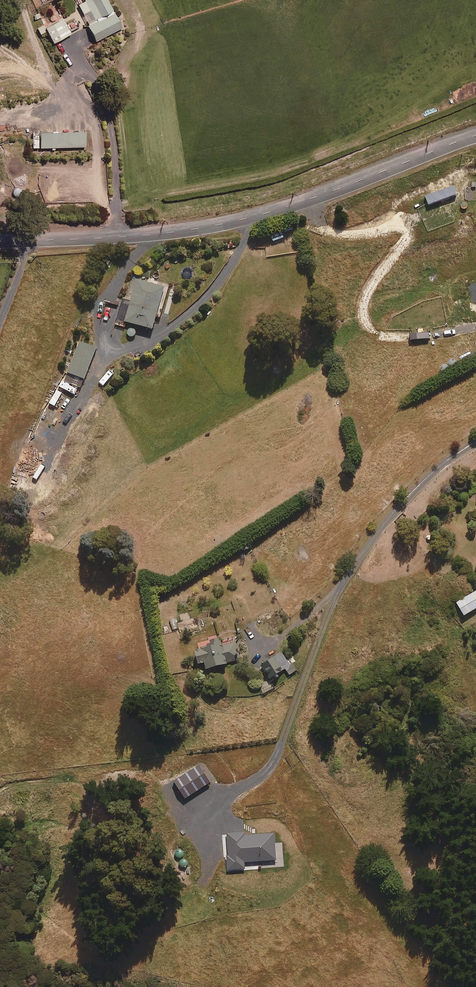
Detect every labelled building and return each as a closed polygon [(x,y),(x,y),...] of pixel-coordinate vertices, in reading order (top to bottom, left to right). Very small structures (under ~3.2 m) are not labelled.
[(85,1),(77,5),(82,15),(90,12),(95,22),(87,26),(95,42),(121,28),(107,0),(84,0),(85,1)] [(71,34),(62,17),(39,30),(42,35),(47,32),(54,44),(71,34)] [(85,133),(51,134),(51,132),(41,133),(41,149),(86,148),(85,133)] [(156,316),(159,317),(168,287),(134,277),(127,298),(123,297),(120,308),(115,325),(124,328),(126,321),(152,329),(156,316)] [(83,379),(96,347),(80,341),(67,372),(83,379)] [(466,574),(473,568),(465,560),(453,572),(466,574)] [(475,607),(475,590),(456,602),(463,615),(475,607)] [(235,642),(221,645),(219,638),(210,640),(211,644),(193,648),(196,662),(203,661),(204,667),(239,660),(235,642)] [(297,669),(285,651),(261,666),(268,679),(285,669),(289,674),(297,669)] [(276,860),(274,833),(228,836),(229,853),(228,853),(229,869),(244,868),(244,862),(276,860)]
